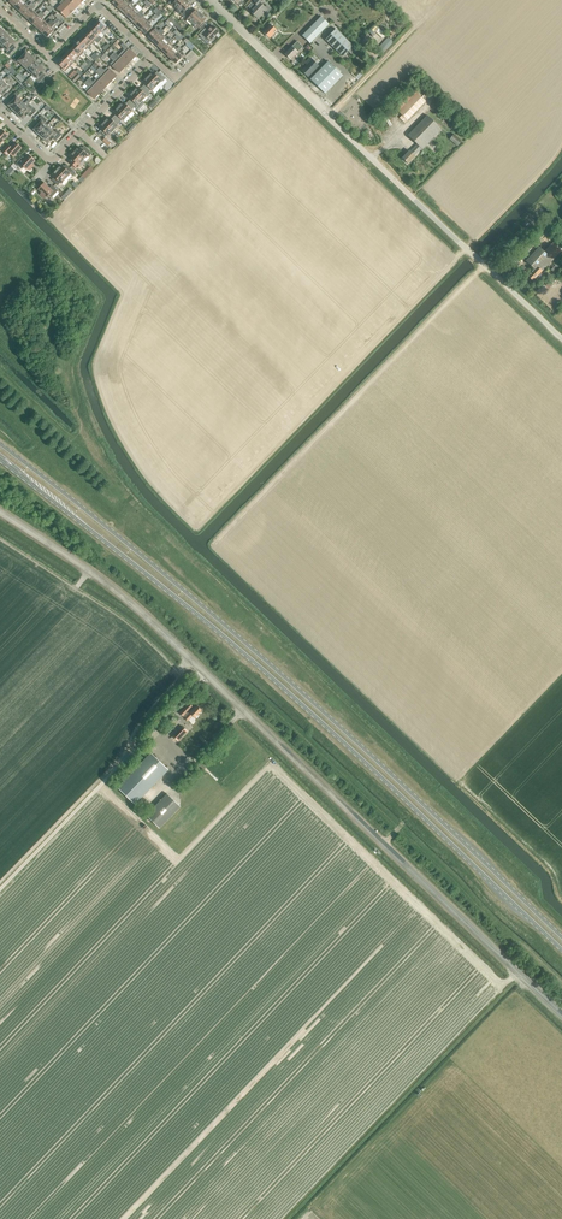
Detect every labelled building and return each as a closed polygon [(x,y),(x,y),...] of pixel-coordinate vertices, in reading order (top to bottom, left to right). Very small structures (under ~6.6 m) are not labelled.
[(18,11),(25,4),(23,1),(24,0),(20,0),(14,6),(18,11)] [(61,2),(62,3),(72,12),(75,10),(74,8),(76,6),(71,0),(65,0),(64,2),(62,0),(61,2)] [(122,12),(130,3),(128,1),(126,2),(124,0),(117,7),(122,12)] [(177,10),(186,0),(171,0),(170,1),(169,3),(172,6),(172,5),(177,10)] [(186,16),(185,16),(191,10),(188,7),(191,5),(189,3),(188,2),(187,0),(186,0),(177,10),(181,14),(181,15),(184,18),(186,16)] [(258,20),(264,13),(266,15),(271,10),(267,6),(265,7),(261,4),(264,0),(256,0),(254,2),(252,3),(256,7),(252,11),(255,13),(253,15),(258,20)] [(122,12),(126,16),(133,9),(135,8),(132,5),(134,3),(132,1),(130,3),(122,12)] [(18,11),(23,15),(34,4),(32,2),(29,5),(28,6),(25,4),(18,11)] [(62,3),(61,2),(59,3),(61,5),(56,9),(65,17),(67,15),(69,15),(72,12),(62,3)] [(23,15),(28,20),(35,13),(32,10),(33,9),(36,6),(34,4),(23,15)] [(126,16),(131,21),(139,12),(137,10),(136,11),(133,9),(126,16)] [(139,12),(131,21),(136,25),(142,18),(145,16),(142,14),(144,12),(141,10),(139,12)] [(187,19),(192,24),(201,14),(199,12),(196,10),(194,12),(191,10),(185,16),(186,16),(188,18),(187,19)] [(28,20),(33,24),(43,13),(41,11),(39,14),(37,15),(35,13),(28,20)] [(33,24),(37,29),(44,22),(42,19),(46,15),(43,13),(33,24)] [(201,14),(192,24),(197,29),(198,28),(201,31),(207,24),(204,22),(206,20),(204,18),(204,16),(201,14)] [(303,36),(310,43),(328,24),(321,17),(303,36)] [(136,25),(140,30),(149,21),(146,19),(145,20),(142,18),(136,25)] [(37,29),(42,34),(53,22),(51,20),(48,23),(47,24),(44,22),(37,29)] [(98,21),(93,26),(100,33),(103,30),(104,31),(106,29),(98,21)] [(149,21),(140,30),(145,34),(152,27),(150,25),(151,23),(149,21)] [(263,33),(269,39),(277,31),(272,26),(274,24),(271,21),(267,25),(269,27),(263,33)] [(53,22),(42,34),(47,38),(54,31),(51,28),(55,24),(53,22)] [(178,24),(175,26),(183,34),(185,31),(178,24)] [(93,26),(89,30),(97,39),(99,37),(98,35),(100,33),(93,26)] [(198,35),(201,38),(204,35),(210,41),(211,40),(212,41),(213,41),(215,39),(215,38),(214,37),(219,32),(212,26),(208,30),(205,28),(198,35)] [(147,37),(152,41),(163,31),(161,29),(159,31),(156,28),(154,29),(147,37)] [(325,40),(343,57),(353,46),(336,29),(325,40)] [(89,30),(84,35),(93,43),(95,41),(97,39),(89,30)] [(152,41),(157,46),(165,37),(163,35),(165,33),(163,31),(152,41)] [(3,47),(12,37),(10,35),(8,35),(7,34),(0,41),(0,44),(3,47)] [(84,35),(80,40),(88,48),(90,50),(92,48),(90,46),(93,43),(84,35)] [(12,37),(3,47),(7,51),(6,53),(9,56),(16,48),(14,45),(16,43),(14,41),(14,40),(12,37)] [(157,46),(162,50),(170,42),(172,40),(170,38),(168,40),(165,37),(157,46)] [(80,40),(75,44),(82,51),(85,49),(86,50),(88,48),(80,40)] [(162,50),(166,55),(173,47),(171,45),(172,44),(170,42),(162,50)] [(285,54),(290,60),(303,47),(297,42),(285,54)] [(124,50),(121,53),(130,61),(131,59),(132,60),(136,56),(123,43),(120,46),(124,50)] [(75,44),(71,49),(79,57),(81,55),(84,53),(82,51),(75,44)] [(171,59),(181,49),(179,47),(177,49),(175,46),(173,47),(166,55),(171,59)] [(71,49),(66,54),(73,61),(76,58),(77,59),(79,57),(71,49)] [(181,49),(171,59),(176,64),(183,57),(185,55),(183,52),(184,51),(181,49)] [(18,61),(23,66),(32,56),(29,54),(28,54),(26,52),(24,55),(21,52),(14,60),(17,63),(18,61)] [(114,52),(111,55),(124,68),(128,63),(130,61),(121,53),(118,56),(114,52)] [(66,54),(62,58),(70,67),(72,65),(71,63),(73,61),(66,54)] [(124,68),(111,55),(109,57),(113,61),(110,64),(111,66),(118,73),(120,71),(121,71),(124,68)] [(23,66),(27,70),(36,61),(34,60),(34,58),(32,56),(23,66)] [(70,67),(62,58),(57,63),(65,71),(70,67)] [(307,65),(301,71),(308,77),(319,66),(317,64),(310,58),(305,63),(307,65)] [(27,70),(32,75),(41,65),(39,63),(37,63),(36,61),(27,70)] [(328,62),(310,80),(325,94),(343,76),(328,62)] [(41,65),(32,75),(37,79),(35,80),(38,83),(44,78),(45,76),(43,73),(45,70),(43,69),(43,67),(41,65)] [(100,67),(98,69),(111,82),(114,78),(114,77),(116,76),(108,68),(107,67),(104,71),(100,67)] [(99,76),(96,78),(105,87),(106,85),(107,86),(111,82),(98,69),(97,69),(95,72),(99,76)] [(149,74),(147,76),(157,86),(161,81),(162,82),(165,79),(163,78),(157,71),(154,74),(152,72),(150,74),(149,74)] [(71,79),(71,80),(74,82),(80,76),(78,74),(77,73),(74,76),(71,79)] [(145,84),(143,87),(149,93),(149,92),(151,90),(152,91),(157,86),(147,76),(145,79),(145,80),(143,82),(145,84)] [(89,78),(86,81),(100,93),(103,89),(105,87),(96,78),(93,82),(89,78)] [(0,93),(3,96),(10,88),(7,85),(3,81),(1,82),(0,83),(0,93)] [(100,93),(86,81),(84,83),(88,87),(85,90),(93,99),(95,97),(96,97),(100,93)] [(134,89),(132,92),(142,101),(147,96),(148,97),(151,94),(149,92),(149,93),(143,87),(140,89),(138,87),(136,89),(134,89)] [(400,118),(405,123),(426,101),(412,88),(395,107),(400,112),(399,113),(402,115),(400,118)] [(12,110),(12,111),(21,101),(17,97),(19,95),(16,92),(10,98),(13,100),(8,105),(10,108),(10,109),(12,110)] [(130,99),(128,102),(134,108),(138,111),(145,104),(142,101),(132,92),(130,94),(130,95),(128,97),(130,99)] [(21,102),(12,111),(13,110),(17,115),(17,116),(26,106),(28,104),(26,102),(24,104),(21,102)] [(120,104),(118,107),(128,116),(132,111),(131,110),(134,108),(128,102),(125,104),(123,102),(121,104),(120,104)] [(26,106),(17,116),(19,117),(20,118),(22,119),(27,114),(30,117),(36,111),(33,108),(28,104),(26,106)] [(116,114),(113,117),(120,123),(122,120),(123,121),(128,116),(118,107),(116,109),(116,110),(114,112),(116,114)] [(38,125),(33,130),(35,132),(35,133),(37,135),(38,135),(38,134),(46,126),(44,123),(47,121),(46,120),(41,116),(35,122),(38,125)] [(418,145),(411,152),(410,151),(402,159),(408,164),(415,156),(414,156),(421,148),(422,149),(430,141),(441,129),(427,116),(408,136),(418,145)] [(105,120),(103,122),(113,131),(118,126),(117,125),(120,123),(113,117),(111,120),(109,117),(107,119),(105,120)] [(99,132),(105,138),(108,135),(109,136),(113,131),(103,122),(101,124),(101,125),(99,127),(101,129),(99,132)] [(38,134),(38,135),(43,139),(51,130),(54,127),(49,123),(46,126),(38,134)] [(43,139),(42,139),(43,140),(44,142),(46,142),(48,143),(53,138),(55,141),(61,135),(56,130),(54,133),(51,130),(43,139)] [(450,139),(457,146),(462,142),(454,134),(450,139)] [(1,151),(4,154),(7,156),(10,154),(13,157),(21,148),(15,142),(10,147),(7,145),(1,151)] [(75,149),(73,151),(83,161),(87,156),(88,157),(91,154),(83,146),(81,149),(78,147),(76,149),(75,149)] [(83,161),(73,151),(71,153),(71,155),(69,157),(71,159),(68,162),(76,169),(79,166),(79,165),(83,161)] [(31,164),(34,161),(28,155),(23,160),(20,157),(15,163),(21,169),(23,167),(26,169),(27,168),(29,170),(31,168),(33,166),(31,164)] [(58,167),(56,169),(65,179),(70,174),(73,177),(76,174),(66,164),(63,167),(61,165),(59,167),(58,167)] [(65,179),(56,169),(53,172),(53,173),(52,175),(54,177),(51,180),(57,186),(60,183),(61,184),(65,179)] [(43,183),(38,189),(41,193),(39,195),(41,197),(43,199),(45,197),(46,198),(49,195),(51,197),(57,191),(51,185),(48,188),(43,183)] [(539,229),(520,247),(525,253),(545,235),(539,229)] [(527,276),(532,281),(561,251),(552,243),(544,252),(539,247),(526,261),(534,269),(527,276)] [(551,269),(555,275),(561,269),(557,264),(551,269)] [(544,285),(539,290),(542,292),(544,289),(546,292),(552,285),(549,282),(545,286),(544,285)] [(185,718),(188,721),(193,716),(195,718),(202,711),(197,705),(193,709),(192,707),(193,706),(189,703),(180,714),(183,717),(184,716),(185,717),(185,718)] [(174,734),(172,736),(178,741),(180,739),(187,731),(182,726),(174,734)] [(117,788),(135,805),(168,770),(151,753),(117,788)] [(198,765),(203,770),(208,765),(202,760),(198,765)] [(146,815),(159,828),(180,806),(167,794),(149,812),(146,815)] [(375,846),(375,850),(376,852),(379,854),(383,854),(375,846)]
